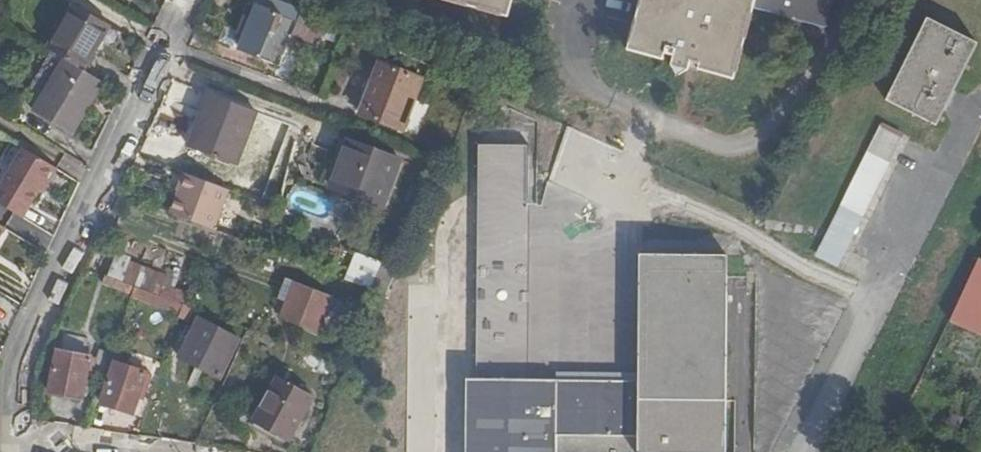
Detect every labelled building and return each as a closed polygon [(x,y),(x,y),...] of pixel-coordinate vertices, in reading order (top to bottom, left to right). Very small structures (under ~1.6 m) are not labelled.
[(287,5),(276,0),(275,0),(259,0),(257,5),(282,16),(287,5)] [(507,18),(512,0),(443,0),(507,18)] [(744,39),(746,30),(752,9),(789,19),(824,29),(832,0),(640,0),(631,36),(627,50),(662,61),(664,55),(673,58),(671,65),(678,77),(687,70),(690,63),(699,66),(698,71),(733,80),(744,39)] [(296,24),(301,12),(287,5),(282,16),(257,5),(240,50),(279,65),(296,24)] [(94,40),(105,24),(73,7),(47,51),(64,61),(82,73),(99,44),(94,40)] [(324,56),(333,60),(345,31),(301,12),(296,24),(310,30),(310,33),(329,41),(324,56)] [(977,45),(926,19),(884,102),(935,126),(977,45)] [(82,73),(64,61),(33,114),(69,134),(101,84),(82,73)] [(378,65),(361,112),(403,128),(421,80),(378,65)] [(209,118),(196,150),(235,164),(256,112),(207,94),(199,114),(209,118)] [(403,128),(361,112),(360,115),(402,131),(403,128)] [(199,114),(186,146),(196,150),(209,118),(199,114)] [(903,135),(881,124),(816,255),(838,266),(903,135)] [(399,162),(346,141),(329,188),(382,208),(399,162)] [(528,144),(476,143),(472,451),(724,451),(726,259),(640,259),(639,385),(526,383),(528,144)] [(0,186),(0,207),(21,220),(36,192),(41,194),(56,171),(22,151),(0,186)] [(230,190),(182,173),(167,215),(215,232),(230,190)] [(949,322),(979,336),(980,331),(980,262),(980,261),(949,322)] [(102,286),(132,297),(135,289),(105,278),(102,286)] [(330,300),(294,285),(281,317),(318,332),(330,300)] [(153,305),(179,314),(182,306),(155,297),(153,305)] [(238,340),(198,318),(178,356),(218,378),(238,340)] [(87,368),(89,358),(56,352),(48,393),(81,400),(84,383),(90,384),(93,369),(87,368)] [(142,399),(151,375),(115,363),(101,405),(132,415),(138,397),(142,399)] [(312,400),(276,379),(254,421),(289,440),(312,400)]
